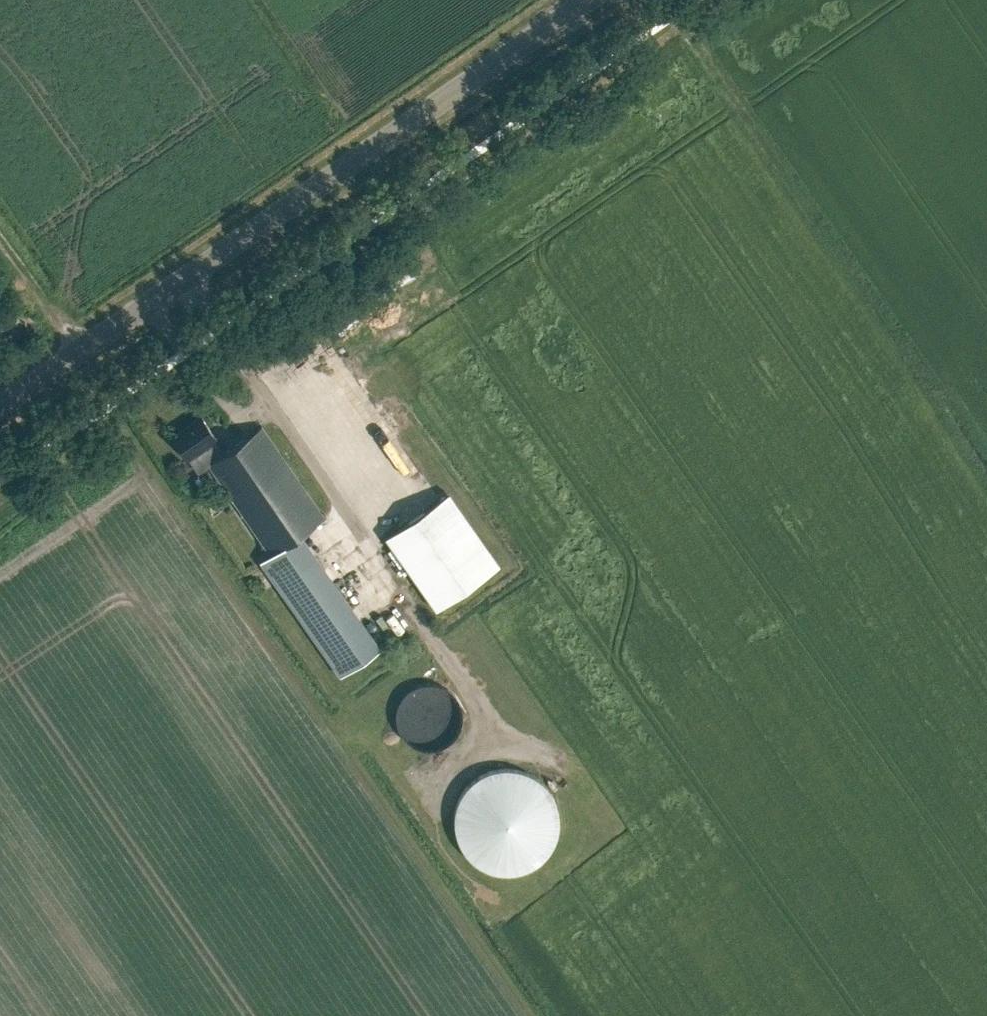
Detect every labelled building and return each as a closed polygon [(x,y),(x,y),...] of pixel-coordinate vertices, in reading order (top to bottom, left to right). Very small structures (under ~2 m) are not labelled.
[(246,285),(251,293),(260,286),(255,279),(246,285)] [(209,464),(270,554),(300,534),(325,518),(261,426),(222,453),(213,440),(216,438),(201,416),(173,436),(187,458),(188,458),(198,472),(209,464)] [(385,537),(436,609),(499,565),(448,493),(385,537)] [(261,564),(340,676),(380,648),(301,536),(261,564)] [(516,769),(499,769),(484,773),(470,783),(460,796),(454,811),(454,827),(458,843),(468,857),(480,867),(496,873),(512,873),(528,868),(542,859),(552,846),(558,831),(558,815),(554,799),(544,785),(531,775),(516,769)]
